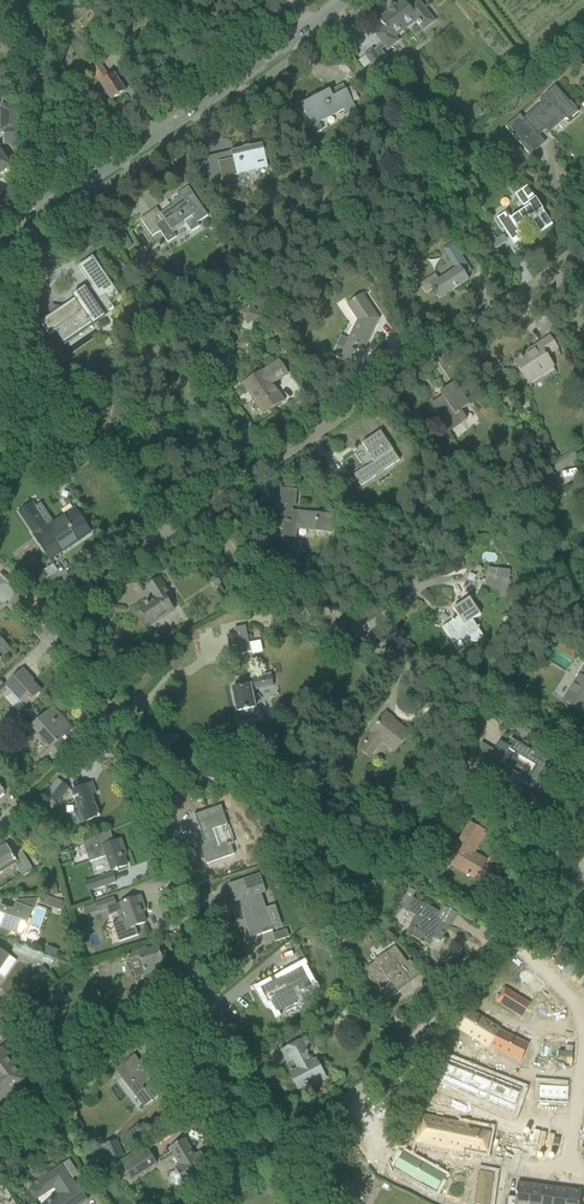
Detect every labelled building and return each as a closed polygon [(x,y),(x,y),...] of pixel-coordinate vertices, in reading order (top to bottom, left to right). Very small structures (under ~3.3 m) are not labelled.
[(379,18),(385,26),(376,34),(387,49),(398,40),(394,36),(416,19),(418,21),(417,22),(419,25),(420,24),(423,29),(434,20),(418,0),(409,8),(402,0),(395,6),(394,5),(388,10),(389,11),(379,18)] [(101,40),(102,39),(98,33),(91,38),(94,43),(104,58),(110,54),(101,40)] [(383,63),(373,50),(372,49),(365,54),(376,69),(383,63)] [(100,83),(111,101),(126,92),(114,74),(109,77),(98,61),(91,65),(90,64),(89,65),(100,83)] [(506,127),(505,128),(521,146),(521,145),(535,133),(538,137),(540,136),(545,130),(549,134),(566,119),(568,122),(578,113),(555,86),(545,95),(545,96),(539,101),(541,103),(524,119),(523,120),(519,115),(506,127)] [(319,123),(344,110),(347,115),(356,110),(351,101),(345,90),(337,94),(335,90),(330,92),(328,89),(301,103),(306,114),(312,126),(316,134),(323,131),(319,123)] [(483,114),(475,104),(462,115),(469,125),(483,114)] [(2,133),(19,133),(20,107),(2,107),(2,133)] [(219,161),(222,173),(224,184),(234,182),(232,177),(268,168),(261,143),(232,150),(232,153),(227,155),(228,159),(219,161)] [(11,168),(0,151),(0,175),(11,168)] [(157,209),(141,220),(148,231),(152,237),(160,231),(168,243),(176,237),(172,231),(184,222),(191,233),(200,227),(197,223),(208,216),(195,197),(188,187),(176,195),(180,201),(160,214),(157,209)] [(496,219),(507,235),(514,245),(524,238),(517,228),(530,220),(536,228),(531,231),(535,237),(553,225),(527,187),(515,195),(525,210),(511,219),(507,212),(496,219)] [(125,231),(116,236),(123,250),(132,245),(125,231)] [(459,253),(453,257),(458,264),(464,260),(460,253),(459,253)] [(50,315),(40,322),(49,336),(55,331),(55,332),(61,338),(62,338),(65,341),(91,323),(93,325),(106,316),(104,314),(111,310),(114,309),(108,299),(117,293),(93,257),(78,267),(92,288),(91,288),(67,305),(68,307),(66,308),(52,306),(50,315)] [(361,265),(356,270),(367,274),(367,267),(361,265)] [(436,275),(421,284),(426,292),(432,289),(439,299),(469,280),(466,275),(460,266),(456,269),(439,280),(436,275)] [(332,354),(349,363),(358,346),(364,349),(379,319),(362,295),(353,301),(353,302),(348,305),(358,320),(348,340),(341,336),(332,354)] [(251,305),(241,312),(248,323),(259,316),(251,305)] [(546,356),(558,349),(550,337),(535,347),(537,349),(523,359),(521,356),(519,358),(521,360),(516,363),(527,381),(551,364),(546,356)] [(273,384),(288,374),(280,361),(264,371),(264,370),(243,384),(263,415),(284,402),(273,384)] [(431,405),(437,415),(449,432),(467,419),(461,410),(469,405),(455,383),(440,392),(443,397),(431,405)] [(363,467),(364,469),(356,475),(355,474),(354,476),(361,487),(400,461),(380,432),(352,450),(363,466),(363,467)] [(549,467),(554,475),(578,458),(572,450),(549,467)] [(280,489),(279,504),(284,505),(281,529),(281,530),(282,530),(280,558),(294,559),(295,548),(297,531),(297,526),(316,528),(315,532),(316,532),(332,534),(333,515),(318,513),(293,511),(293,506),(296,506),(296,503),(297,491),(280,489)] [(359,504),(349,510),(355,519),(365,512),(359,504)] [(36,536),(35,536),(50,559),(90,533),(88,530),(81,520),(75,510),(48,528),(32,505),(20,513),(36,536)] [(488,569),(487,575),(509,578),(510,571),(498,570),(498,569),(488,568),(488,569)] [(216,576),(210,580),(214,588),(221,584),(216,576)] [(154,600),(140,609),(150,625),(173,610),(165,598),(169,595),(159,580),(147,588),(154,600)] [(242,595),(236,599),(240,605),(246,600),(242,595)] [(458,617),(442,628),(453,645),(461,639),(466,647),(476,641),(484,636),(473,620),(480,615),(469,598),(453,609),(458,617)] [(227,637),(228,645),(231,659),(242,657),(242,656),(251,654),(251,652),(247,637),(246,628),(239,630),(237,630),(233,631),(234,636),(227,637)] [(10,649),(0,639),(0,658),(10,649)] [(579,676),(563,701),(574,708),(583,714),(583,668),(579,676)] [(40,691),(28,678),(30,677),(23,670),(7,686),(25,705),(40,691)] [(233,689),(237,712),(255,708),(251,691),(273,687),(271,676),(249,680),(237,682),(238,688),(233,689)] [(44,754),(51,762),(68,747),(61,740),(72,729),(66,722),(53,708),(32,727),(51,748),(44,754)] [(392,720),(393,719),(386,713),(371,732),(372,733),(360,749),(370,756),(382,741),(395,751),(409,733),(392,720)] [(507,746),(499,742),(499,743),(497,742),(488,756),(490,758),(489,759),(493,762),(485,777),(509,791),(510,789),(521,797),(522,795),(530,800),(539,784),(542,786),(546,780),(541,777),(551,761),(532,749),(531,751),(511,739),(507,746)] [(50,798),(56,804),(69,789),(62,783),(50,798)] [(75,812),(80,824),(100,816),(91,796),(96,793),(92,783),(72,792),(80,810),(75,812)] [(33,798),(26,804),(30,810),(37,804),(33,798)] [(213,830),(228,824),(221,806),(208,811),(195,815),(203,840),(199,842),(207,864),(234,855),(230,843),(220,847),(213,830)] [(438,861),(450,868),(452,866),(475,879),(486,861),(474,853),(485,833),(470,824),(456,849),(448,845),(438,861)] [(110,831),(85,842),(88,853),(91,862),(107,857),(111,871),(115,870),(127,866),(122,853),(125,852),(121,840),(114,842),(110,831)] [(13,856),(7,845),(0,850),(0,872),(14,864),(22,877),(33,870),(21,851),(13,856)] [(420,867),(416,876),(425,881),(430,872),(420,867)] [(85,883),(88,892),(115,883),(112,874),(85,883)] [(260,874),(227,885),(234,903),(240,901),(245,915),(248,914),(255,934),(255,935),(262,933),(262,934),(273,931),(261,894),(266,892),(260,874)] [(56,884),(46,885),(47,895),(57,894),(56,884)] [(46,906),(60,909),(63,899),(49,896),(46,906)] [(114,897),(96,904),(99,913),(108,910),(117,907),(116,905),(114,897)] [(117,907),(108,910),(109,915),(116,912),(119,920),(113,922),(119,941),(119,942),(138,935),(135,926),(145,923),(140,908),(144,907),(140,897),(120,903),(116,905),(117,907)] [(413,898),(406,911),(415,916),(421,919),(412,937),(419,940),(429,946),(433,938),(440,942),(449,926),(436,920),(440,912),(439,912),(429,906),(413,898)] [(8,937),(10,931),(21,935),(30,910),(16,905),(13,913),(0,908),(0,934),(8,937)] [(273,934),(276,941),(289,937),(286,930),(273,934)] [(12,952),(33,960),(53,966),(55,959),(35,950),(15,944),(12,952)] [(409,980),(418,973),(410,961),(408,963),(395,946),(386,953),(363,971),(379,992),(390,983),(397,992),(411,981),(409,980)] [(138,953),(128,956),(130,964),(131,963),(136,978),(146,975),(146,976),(165,970),(158,947),(148,951),(147,948),(138,951),(138,953)] [(9,956),(0,949),(0,969),(9,956)] [(44,965),(36,972),(41,979),(49,972),(44,965)] [(259,989),(266,1003),(270,1001),(277,1014),(296,1004),(289,990),(297,986),(301,994),(315,986),(304,965),(259,989)] [(128,991),(131,1000),(151,994),(148,985),(128,991)] [(504,989),(496,1001),(510,1010),(518,997),(504,989)] [(518,997),(510,1010),(521,1017),(529,1004),(518,997)] [(469,1011),(459,1028),(488,1046),(488,1045),(498,1030),(498,1029),(469,1011)] [(498,1030),(488,1045),(519,1060),(527,1044),(498,1030)] [(26,1046),(20,1037),(10,1045),(16,1053),(26,1046)] [(300,1070),(291,1074),(295,1083),(295,1084),(298,1090),(304,1086),(305,1087),(314,1082),(314,1084),(325,1078),(316,1061),(313,1063),(308,1053),(312,1051),(311,1049),(314,1048),(311,1043),(308,1044),(305,1038),(285,1049),(292,1062),(295,1060),(300,1070)] [(26,1081),(2,1050),(0,1051),(0,1102),(26,1081)] [(153,1072),(155,1071),(145,1059),(139,1063),(134,1056),(116,1070),(136,1096),(143,1090),(152,1102),(170,1089),(160,1076),(157,1077),(153,1072)] [(467,1068),(447,1059),(438,1082),(458,1090),(467,1068)] [(83,1076),(88,1082),(103,1070),(98,1064),(83,1076)] [(486,1076),(467,1068),(458,1090),(477,1098),(486,1076)] [(495,1106),(505,1084),(486,1076),(477,1098),(495,1106)] [(505,1084),(495,1106),(515,1114),(524,1091),(505,1084)] [(447,1122),(422,1116),(418,1141),(442,1146),(447,1122)] [(463,1150),(467,1126),(447,1122),(442,1146),(463,1150)] [(490,1130),(467,1126),(463,1150),(485,1155),(490,1130)] [(180,1166),(175,1169),(176,1171),(170,1174),(170,1177),(175,1185),(178,1186),(183,1182),(184,1184),(210,1168),(201,1152),(195,1156),(185,1139),(169,1149),(180,1166)] [(96,1149),(102,1165),(123,1157),(116,1141),(96,1149)] [(122,1166),(132,1180),(157,1164),(148,1150),(122,1166)] [(402,1153),(394,1167),(405,1173),(436,1191),(445,1177),(413,1158),(402,1153)] [(39,1183),(29,1190),(35,1201),(54,1188),(58,1195),(44,1203),(82,1203),(88,1200),(81,1190),(77,1184),(63,1163),(48,1172),(45,1169),(35,1176),(39,1183)] [(477,1203),(482,1203),(492,1203),(496,1174),(481,1171),(477,1203)] [(507,1203),(528,1203),(531,1185),(517,1183),(516,1197),(508,1196),(507,1203)] [(544,1187),(531,1185),(528,1203),(542,1203),(544,1187)] [(542,1203),(551,1203),(553,1188),(544,1187),(542,1203)] [(567,1190),(553,1188),(551,1203),(565,1203),(567,1190)] [(565,1203),(579,1203),(581,1192),(567,1190),(565,1203)]
